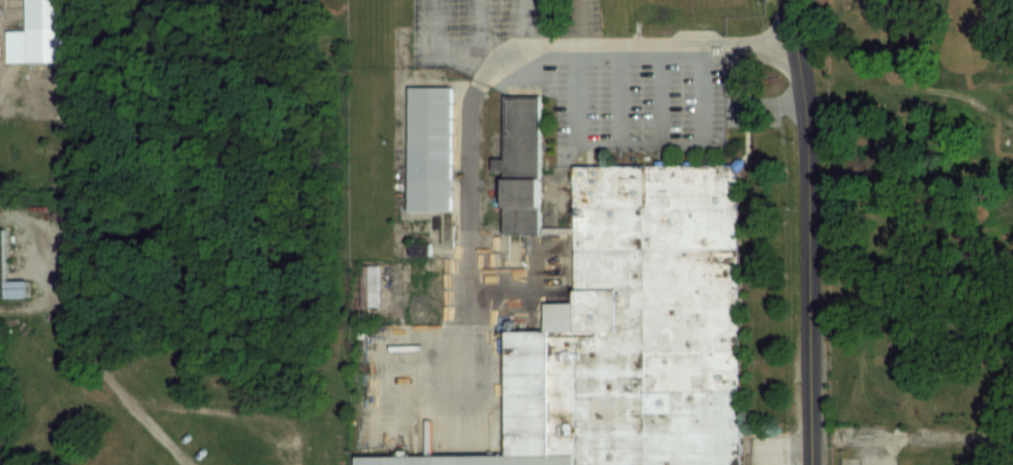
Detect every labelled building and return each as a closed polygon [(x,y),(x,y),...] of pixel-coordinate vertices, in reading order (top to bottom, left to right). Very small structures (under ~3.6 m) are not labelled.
[(25,30),(25,0),(67,0),(68,61),(6,62),(5,31),(25,30)] [(408,212),(408,87),(450,87),(450,212),(408,212)] [(537,233),(502,233),(502,169),(490,169),(490,156),(502,156),(502,93),(537,93),(537,233)] [(735,162),(738,464),(354,464),(354,455),(505,454),(504,329),(543,329),(542,302),(572,301),(571,164),(735,162)] [(26,297),(0,298),(0,230),(5,230),(6,281),(26,281),(26,297)]
